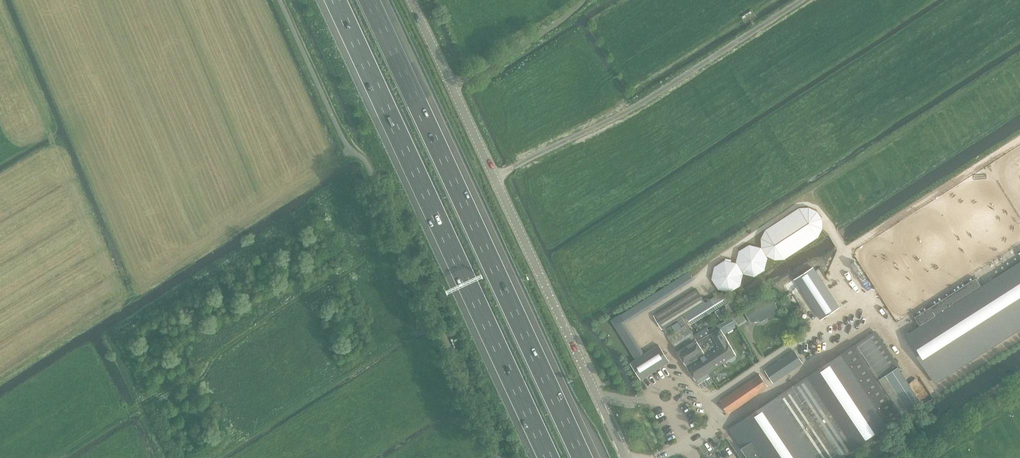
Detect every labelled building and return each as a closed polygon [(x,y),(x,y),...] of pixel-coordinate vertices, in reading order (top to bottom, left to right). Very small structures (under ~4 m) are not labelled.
[(740,285),(742,274),(742,273),(736,264),(735,263),(731,262),(732,260),(726,258),(725,261),(715,267),(713,279),(719,288),(730,291),(740,285)] [(906,335),(937,383),(943,378),(941,375),(1019,324),(1019,262),(982,286),(976,278),(915,317),(921,325),(906,335)] [(839,308),(824,284),(815,272),(813,268),(795,279),(821,319),(839,308)] [(873,285),(862,268),(855,273),(866,289),(867,289),(873,285)] [(697,290),(655,315),(663,329),(686,314),(690,320),(727,297),(723,291),(705,303),(697,290)] [(769,295),(744,310),(752,323),(758,319),(760,322),(779,312),(769,295)] [(732,300),(725,305),(729,311),(736,307),(732,300)] [(737,308),(730,312),(734,318),(741,314),(737,308)] [(621,315),(612,321),(636,359),(631,362),(642,379),(669,362),(658,345),(645,353),(621,315)] [(723,327),(721,328),(724,334),(737,326),(734,320),(723,327)] [(682,321),(665,332),(672,342),(671,342),(696,381),(698,384),(710,376),(708,373),(712,378),(716,376),(713,370),(728,360),(728,361),(732,362),(736,360),(737,356),(724,334),(721,328),(723,327),(720,324),(717,326),(719,329),(711,334),(708,328),(694,336),(690,329),(686,324),(685,325),(682,321)] [(729,430),(745,454),(748,457),(842,457),(904,416),(904,417),(923,404),(910,384),(905,378),(898,367),(875,332),(729,430)] [(796,352),(766,371),(772,382),(802,362),(796,352)] [(760,374),(720,401),(729,414),(768,387),(760,374)]
